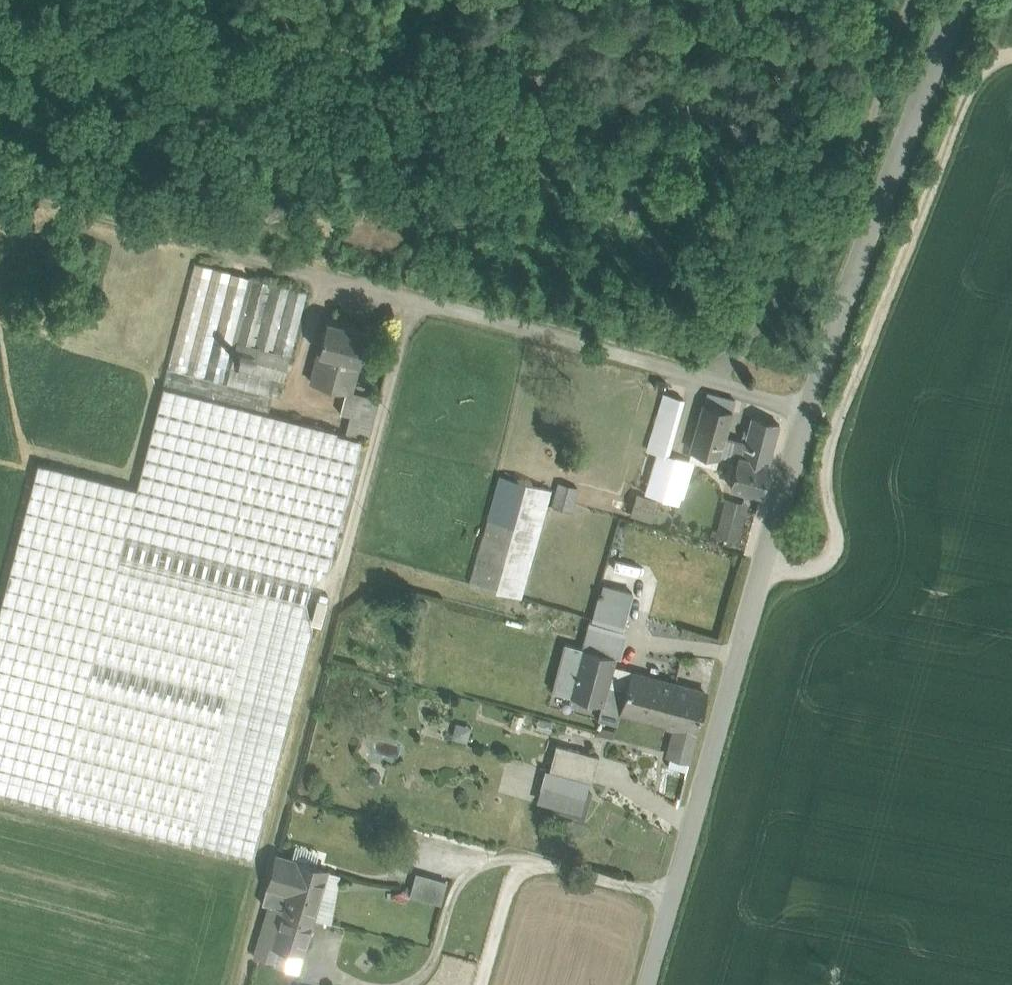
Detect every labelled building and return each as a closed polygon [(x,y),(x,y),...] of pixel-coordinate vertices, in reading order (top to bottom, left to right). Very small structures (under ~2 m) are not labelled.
[(195,264),(168,369),(204,379),(232,274),(195,264)] [(232,274),(204,379),(272,397),(279,399),(290,357),(254,347),(271,284),(232,274)] [(271,284),(254,347),(290,357),(307,294),(271,284)] [(367,332),(327,322),(319,353),(359,364),(367,332)] [(359,364),(319,353),(311,383),(346,392),(351,394),(351,392),(359,364)] [(204,379),(168,369),(163,388),(268,415),(272,397),(204,379)] [(268,415),(163,388),(137,489),(124,538),(311,586),(328,573),(362,441),(337,434),(338,433),(268,415)] [(379,400),(351,392),(351,394),(346,392),(340,414),(350,417),(345,434),(368,440),(379,400)] [(664,395),(648,450),(657,454),(648,485),(683,496),(687,482),(676,478),(682,460),(668,456),(683,400),(664,395)] [(751,418),(745,443),(724,438),(731,413),(704,406),(691,450),(737,462),(731,487),(761,495),(769,465),(779,425),(751,418)] [(676,478),(687,482),(692,463),(682,460),(676,478)] [(38,463),(0,608),(0,794),(191,844),(253,860),(312,631),(306,605),(119,557),(124,538),(137,489),(135,489),(38,463)] [(499,477),(469,583),(521,598),(548,504),(552,505),(551,509),(571,514),(579,486),(578,486),(581,476),(562,471),(556,491),(499,477)] [(658,496),(632,487),(624,512),(650,520),(658,496)] [(743,515),(724,510),(718,535),(737,540),(743,515)] [(311,586),(124,538),(119,557),(306,605),(311,586)] [(602,586),(590,622),(606,626),(613,599),(629,603),(631,593),(602,586)] [(629,603),(613,599),(606,626),(622,630),(629,603)] [(606,626),(590,622),(583,649),(615,657),(622,630),(606,626)] [(557,692),(571,695),(583,649),(569,645),(557,692)] [(615,657),(583,649),(571,695),(602,703),(603,703),(611,669),(615,657)] [(674,686),(611,669),(603,703),(602,703),(597,720),(616,725),(620,710),(658,720),(657,725),(664,727),(674,686)] [(706,694),(674,686),(664,727),(665,727),(665,725),(676,728),(670,753),(689,758),(697,730),(706,694)] [(599,756),(556,744),(549,771),(592,782),(599,756)] [(592,782),(549,771),(544,791),(586,802),(592,782)] [(586,802),(544,791),(539,808),(582,819),(586,802)] [(327,871),(276,856),(262,904),(269,906),(269,905),(313,918),(327,871)] [(327,871),(313,918),(331,923),(344,876),(327,871)] [(413,901),(441,907),(446,885),(418,879),(413,901)] [(313,918),(269,905),(269,906),(254,956),(273,961),(278,945),(303,952),(313,918)] [(278,945),(273,961),(298,968),(303,952),(278,945)]
